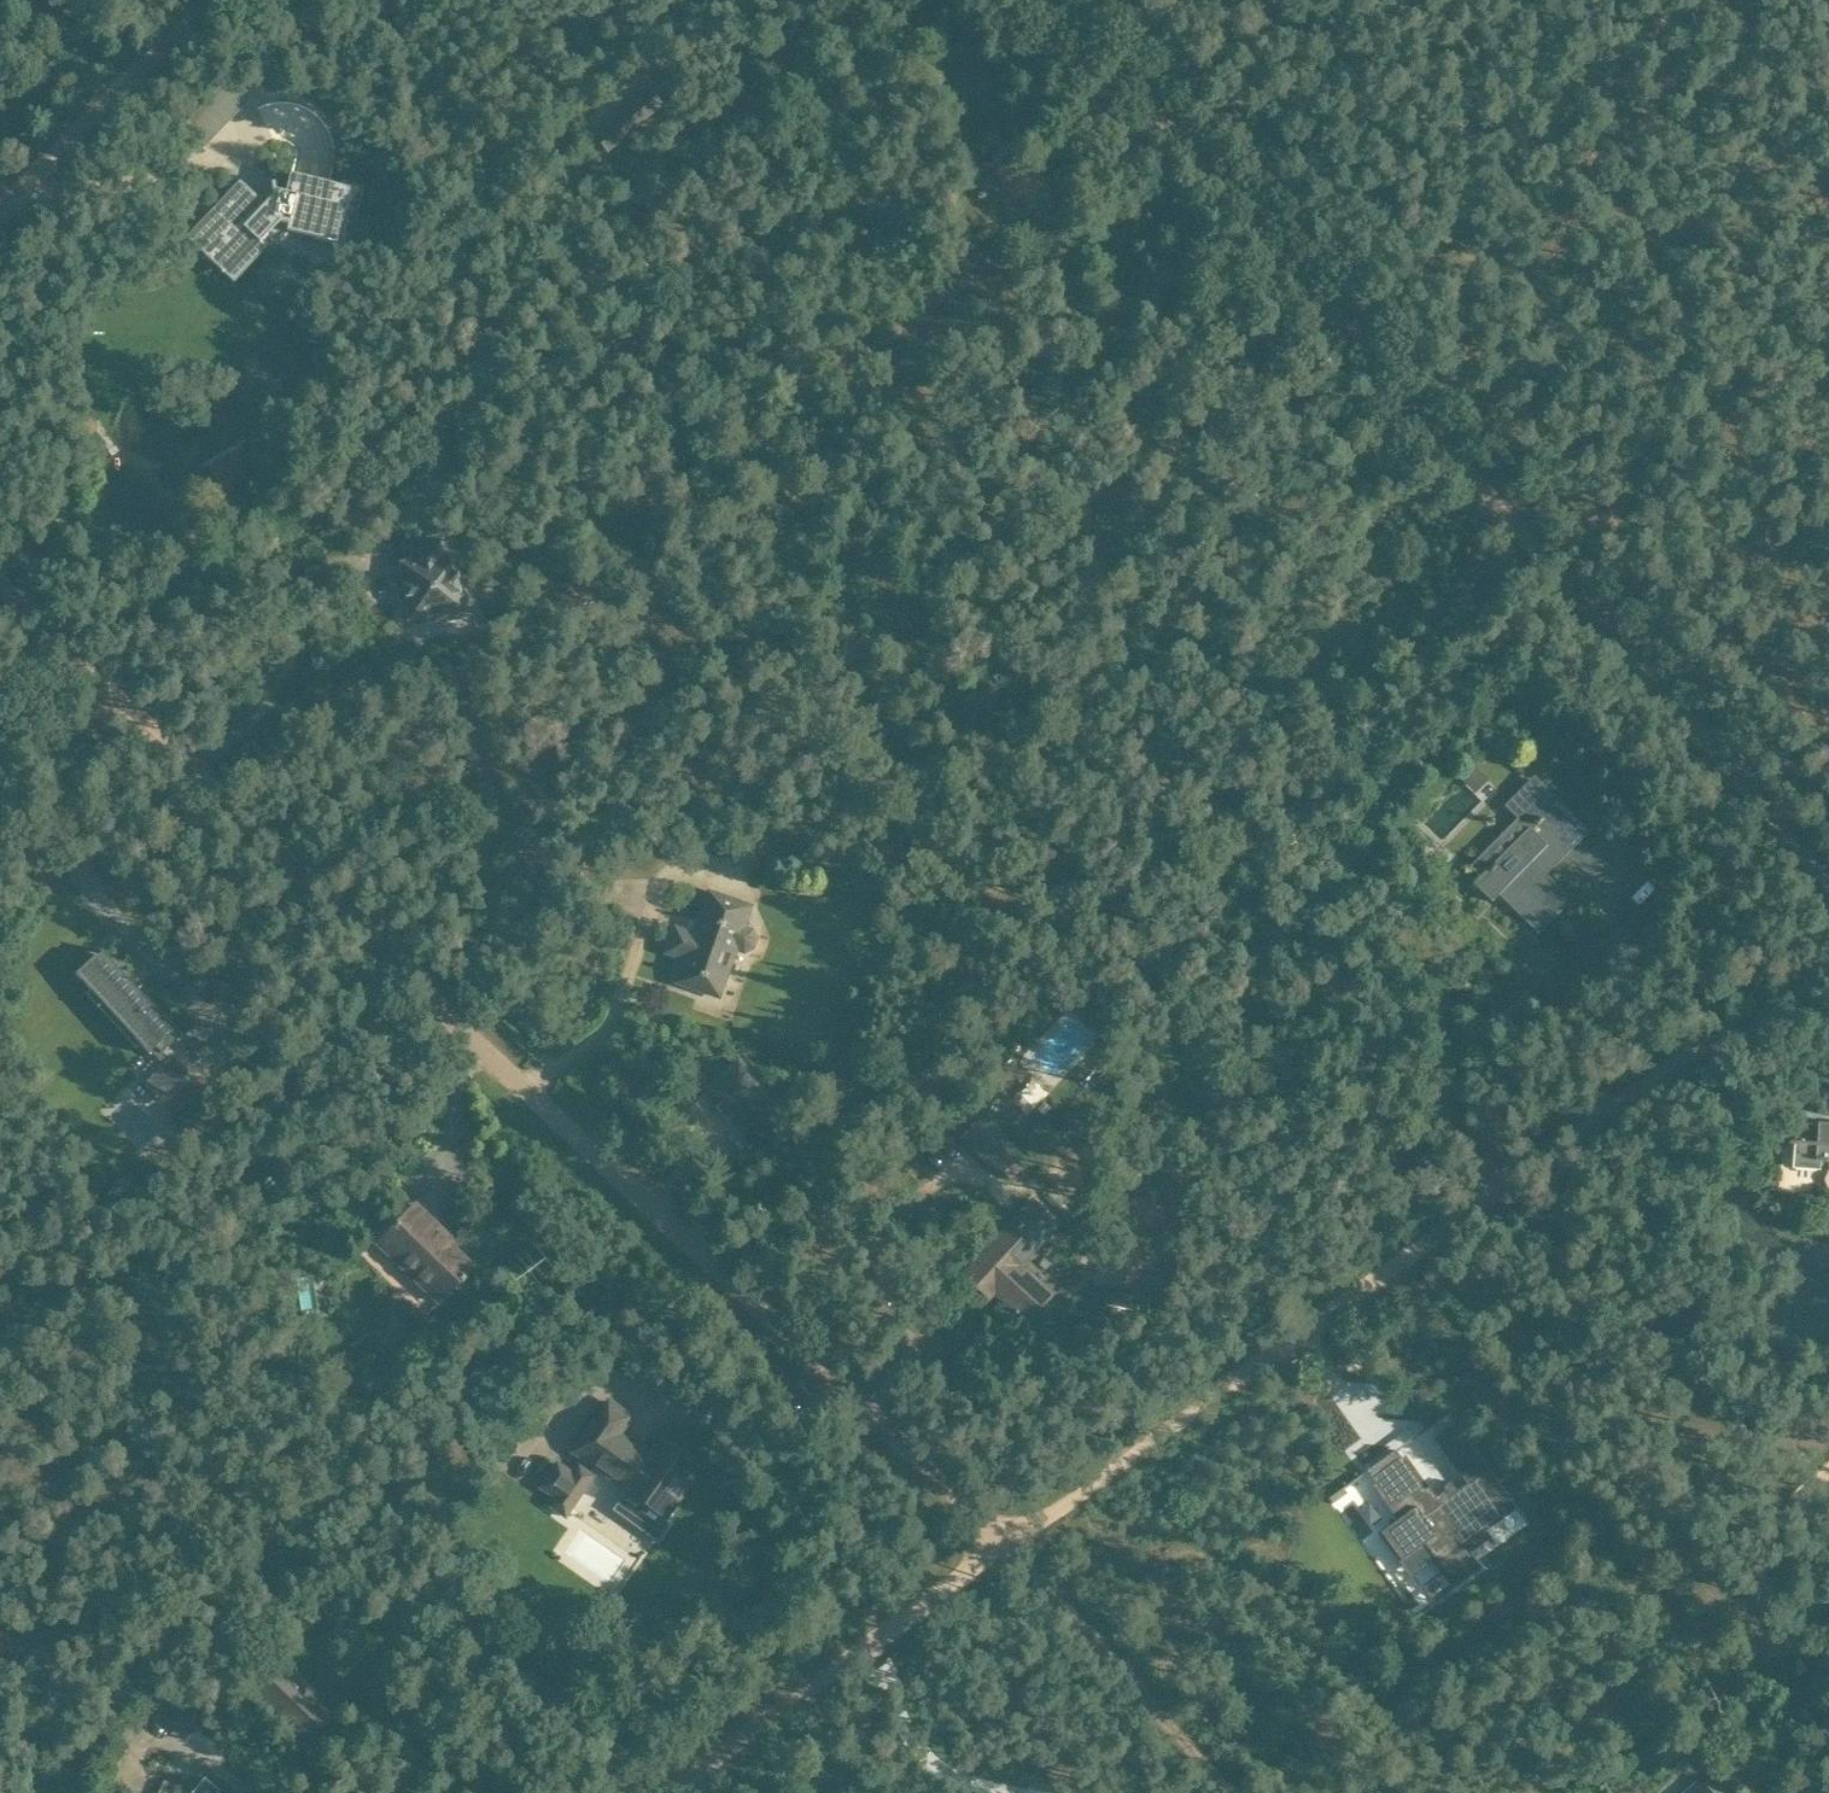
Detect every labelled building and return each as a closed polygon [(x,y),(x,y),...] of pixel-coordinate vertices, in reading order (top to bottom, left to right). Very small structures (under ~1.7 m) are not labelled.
[(592,137),(607,154),(664,104),(650,87),(592,137)] [(349,249),(364,187),(342,181),(338,193),(290,182),(292,175),(290,175),(286,193),(276,190),(275,183),(272,183),(274,195),(265,205),(240,182),(239,183),(248,192),(237,204),(233,200),(208,226),(222,238),(211,249),(212,251),(216,246),(238,266),(246,257),(247,257),(280,222),(290,224),(291,218),(318,224),(315,240),(349,249)] [(237,453),(212,468),(227,492),(252,478),(237,453)] [(446,538),(409,543),(412,563),(405,564),(412,618),(417,617),(418,623),(436,621),(435,615),(465,611),(465,605),(470,604),(468,587),(462,587),(458,557),(448,559),(446,538)] [(1590,830),(1553,794),(1533,775),(1504,805),(1528,829),(1474,884),(1492,901),(1504,889),(1527,910),(1521,916),(1538,933),(1571,900),(1540,870),(1560,849),(1566,855),(1590,830)] [(676,928),(667,952),(686,959),(677,983),(699,990),(702,980),(723,987),(735,952),(737,953),(744,955),(754,951),(758,939),(754,927),(747,924),(753,905),(707,889),(692,933),(676,928)] [(101,954),(76,977),(148,1055),(152,1052),(164,1066),(169,1062),(162,1054),(179,1038),(173,1032),(101,954)] [(808,1044),(789,1050),(794,1066),(813,1061),(808,1044)] [(187,1075),(173,1059),(169,1062),(164,1066),(144,1083),(158,1100),(187,1075)] [(203,1105),(182,1125),(198,1142),(219,1123),(203,1105)] [(979,1116),(958,1138),(1001,1177),(1022,1155),(979,1116)] [(1789,1144),(1797,1145),(1795,1165),(1817,1167),(1819,1167),(1819,1160),(1828,1161),(1828,1128),(1798,1125),(1796,1142),(1789,1142),(1789,1144)] [(1033,1201),(981,1257),(964,1275),(982,1292),(989,1285),(1016,1311),(1014,1313),(1017,1315),(1019,1313),(1027,1321),(1050,1296),(1018,1266),(1057,1223),(1033,1201)] [(439,1302),(450,1291),(460,1281),(462,1283),(467,1278),(464,1276),(474,1266),(446,1240),(449,1237),(416,1204),(378,1244),(439,1302)] [(595,1422),(572,1452),(626,1490),(643,1503),(634,1516),(637,1526),(656,1540),(673,1517),(669,1514),(688,1486),(701,1467),(662,1439),(645,1464),(613,1441),(630,1417),(609,1402),(595,1422)] [(1395,1450),(1366,1471),(1375,1483),(1391,1504),(1388,1507),(1399,1523),(1386,1532),(1384,1530),(1380,1533),(1383,1537),(1386,1534),(1401,1556),(1422,1541),(1436,1560),(1455,1586),(1480,1568),(1469,1554),(1491,1538),(1486,1531),(1515,1510),(1479,1459),(1463,1470),(1462,1478),(1467,1485),(1457,1491),(1450,1482),(1444,1486),(1443,1492),(1446,1495),(1439,1500),(1437,1497),(1429,1486),(1424,1490),(1397,1452),(1395,1450)] [(558,1461),(539,1488),(543,1491),(555,1500),(552,1504),(550,1507),(566,1519),(596,1477),(579,1464),(573,1472),(558,1461)] [(269,1654),(244,1680),(310,1742),(334,1717),(269,1654)] [(205,1778),(192,1792),(224,1792),(205,1778)] [(158,1792),(181,1792),(176,1791),(178,1785),(164,1779),(158,1792)] [(1683,1792),(1708,1792),(1697,1780),(1683,1792)]
